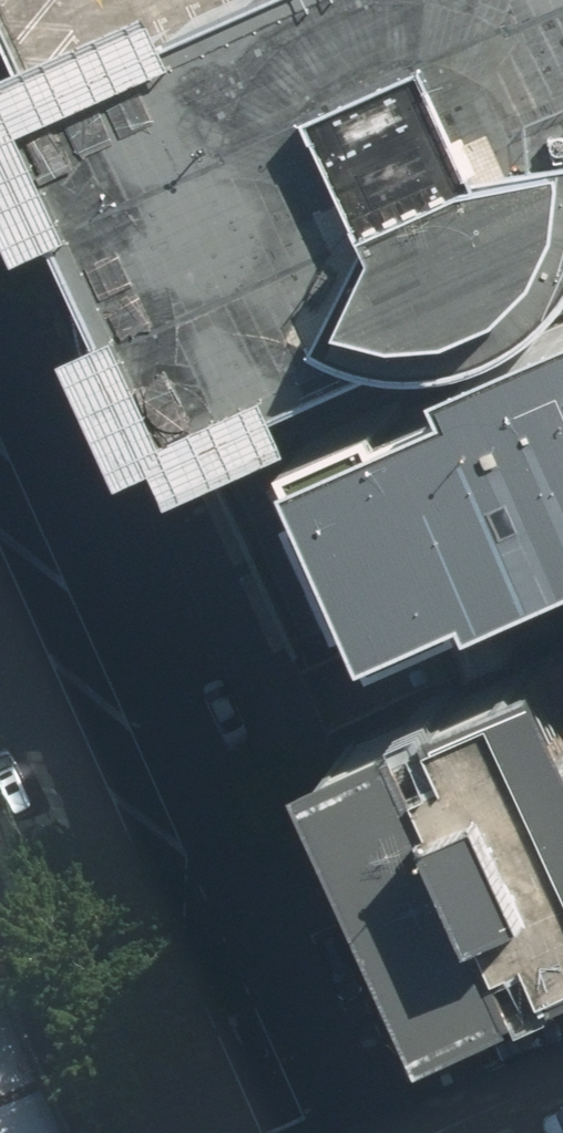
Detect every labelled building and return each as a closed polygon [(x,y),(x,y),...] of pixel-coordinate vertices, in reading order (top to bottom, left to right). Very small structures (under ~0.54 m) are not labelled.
[(44,82),(227,0),(9,0),(44,82)] [(44,82),(143,300),(189,401),(200,426),(410,335),(450,340),(479,337),(509,330),(549,313),(562,302),(562,0),(227,0),(44,82)] [(154,465),(200,426),(189,401),(143,300),(83,307),(85,324),(90,345),(98,367),(107,389),(120,418),(137,444),(154,465)] [(324,445),(390,597),(400,619),(495,578),(503,594),(562,568),(562,320),(471,359),(479,378),(324,445)] [(280,649),(390,597),(324,445),(310,451),(307,446),(207,486),(238,559),(266,548),(271,563),(246,573),(280,649)] [(338,738),(450,1000),(562,952),(562,642),(338,738)] [(0,998),(0,1132),(63,1132),(0,998)]
